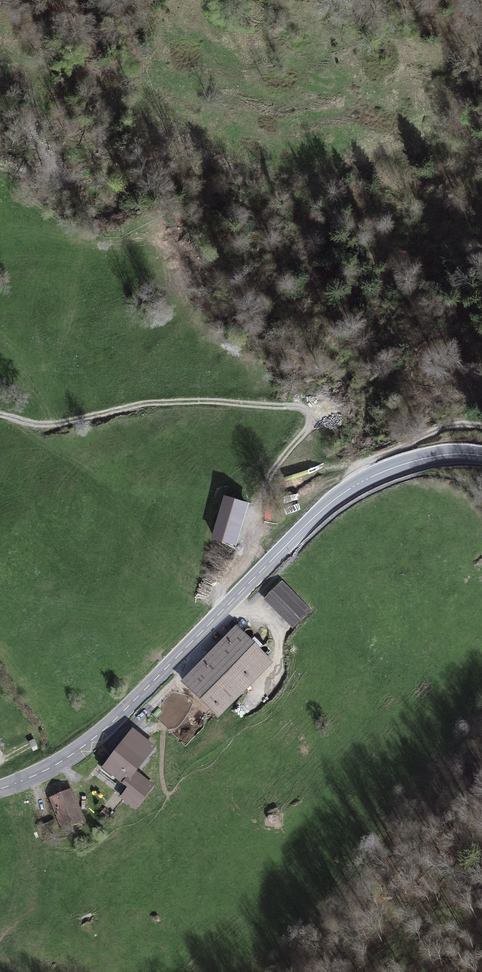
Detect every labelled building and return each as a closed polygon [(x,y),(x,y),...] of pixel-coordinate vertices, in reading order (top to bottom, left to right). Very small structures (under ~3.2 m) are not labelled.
[(246,502),(225,496),(212,534),(234,541),(246,502)] [(212,567),(223,571),(232,545),(221,541),(212,567)] [(282,584),(269,597),(296,624),(309,611),(282,584)] [(184,684),(214,713),(266,660),(236,631),(184,684)] [(126,742),(129,744),(136,735),(133,733),(126,742)] [(134,773),(153,748),(136,735),(129,744),(126,742),(120,750),(116,756),(114,758),(106,769),(113,775),(130,788),(123,798),(135,807),(151,787),(134,773)] [(28,742),(31,748),(37,745),(34,740),(28,742)] [(113,775),(106,769),(114,758),(111,756),(101,769),(111,777),(113,775)] [(79,830),(76,824),(83,822),(70,792),(51,800),(67,836),(79,830)] [(36,827),(43,842),(59,835),(53,821),(36,827)]
